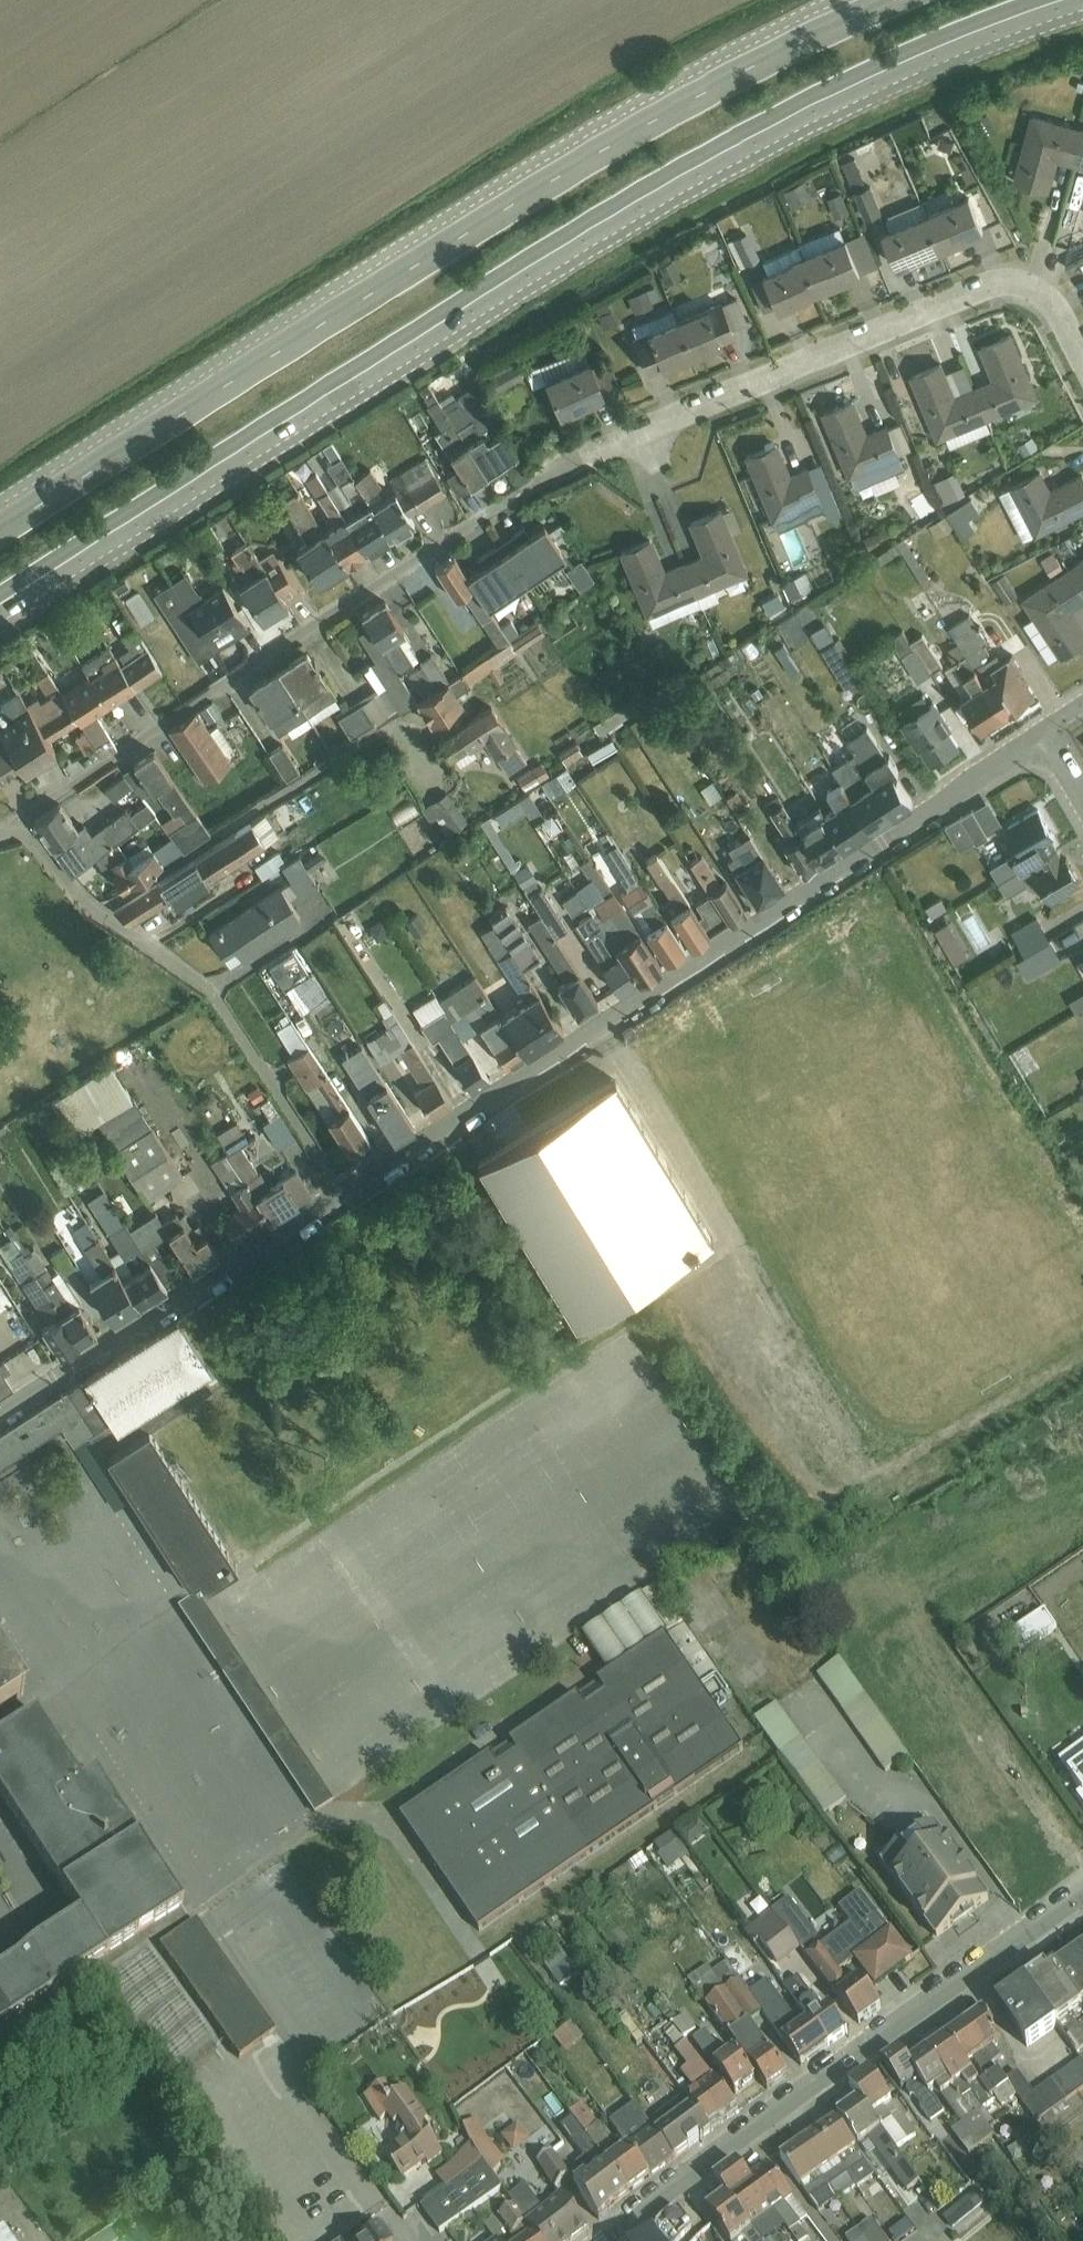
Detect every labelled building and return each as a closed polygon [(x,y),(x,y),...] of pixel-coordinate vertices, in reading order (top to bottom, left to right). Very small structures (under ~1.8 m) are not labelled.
[(1029,101),(1008,181),(1048,192),(1057,156),(1082,162),(1082,115),(1029,101)] [(859,150),(845,155),(865,210),(880,205),(859,150)] [(969,183),(882,217),(899,262),(987,228),(969,183)] [(836,209),(848,204),(839,186),(828,192),(836,209)] [(846,224),(759,262),(777,304),(864,266),(846,224)] [(727,233),(738,260),(756,253),(745,226),(727,233)] [(1082,249),(1082,230),(1071,237),(1079,251),(1082,249)] [(869,231),(857,236),(867,259),(879,254),(869,231)] [(719,297),(630,327),(643,365),(732,335),(719,297)] [(911,365),(936,431),(1037,392),(1012,325),(981,336),(992,366),(958,379),(948,351),(911,365)] [(587,349),(540,365),(556,411),(603,395),(587,349)] [(525,360),(492,361),(492,380),(525,379),(525,360)] [(821,404),(848,473),(901,453),(884,410),(866,417),(856,390),(821,404)] [(479,419),(441,446),(469,485),(507,458),(479,419)] [(774,429),(740,442),(767,514),(824,493),(811,455),(787,464),(774,429)] [(1035,530),(1082,510),(1082,465),(1051,478),(1043,459),(1011,472),(1035,530)] [(371,460),(355,468),(365,488),(381,480),(371,460)] [(393,482),(404,500),(432,481),(420,464),(393,482)] [(950,469),(935,477),(948,500),(963,491),(950,469)] [(295,538),(327,585),(416,525),(386,480),(326,520),(300,480),(282,492),(307,530),(296,538),(295,538)] [(529,484),(502,500),(537,563),(565,548),(529,484)] [(908,494),(924,520),(938,511),(923,485),(908,494)] [(983,519),(971,493),(948,504),(960,530),(983,519)] [(618,541),(644,608),(745,570),(718,498),(687,510),(699,542),(663,555),(653,527),(618,541)] [(1015,588),(1059,654),(1082,637),(1082,604),(1082,603),(1082,542),(1015,588)] [(509,629),(453,543),(427,560),(448,593),(462,585),(483,616),(463,629),(476,650),(509,629)] [(249,576),(265,603),(301,581),(284,554),(249,576)] [(574,560),(566,570),(583,582),(591,572),(574,560)] [(788,591),(809,587),(806,571),(785,575),(788,591)] [(989,581),(1002,600),(1015,592),(1002,573),(989,581)] [(169,580),(153,590),(166,610),(182,600),(169,580)] [(44,699),(62,728),(244,612),(225,583),(44,699)] [(774,590),(760,597),(769,613),(783,605),(774,590)] [(345,698),(361,722),(453,661),(439,639),(422,650),(383,591),(348,614),(386,671),(345,698)] [(970,608),(950,621),(971,654),(991,641),(970,608)] [(922,628),(911,636),(932,666),(943,658),(922,628)] [(310,639),(248,680),(278,726),(340,685),(310,639)] [(461,666),(449,674),(457,687),(469,679),(461,666)] [(48,669),(37,677),(45,689),(56,682),(48,669)] [(954,697),(971,721),(1011,693),(994,669),(954,697)] [(448,676),(412,694),(423,717),(459,698),(448,676)] [(932,691),(907,708),(935,753),(961,737),(932,691)] [(486,694),(435,730),(450,752),(479,732),(507,772),(529,756),(486,694)] [(212,699),(200,707),(209,719),(220,712),(212,699)] [(196,702),(169,720),(205,773),(232,755),(196,702)] [(59,743),(36,706),(0,729),(0,781),(59,743)] [(85,727),(76,733),(86,749),(95,743),(85,727)] [(756,807),(792,861),(885,799),(863,766),(880,755),(862,728),(808,764),(829,796),(790,821),(773,796),(756,807)] [(148,734),(131,746),(154,780),(171,768),(148,734)] [(282,740),(269,749),(275,758),(286,774),(299,766),(282,740)] [(124,770),(104,786),(113,797),(119,792),(125,799),(138,789),(124,770)] [(709,798),(721,791),(712,776),(700,782),(709,798)] [(433,823),(459,811),(448,787),(422,799),(433,823)] [(729,788),(711,797),(729,832),(747,822),(729,788)] [(957,841),(1003,825),(994,797),(947,813),(957,841)] [(79,861),(142,820),(130,801),(93,825),(86,814),(78,819),(68,804),(51,816),(79,861)] [(173,810),(162,818),(168,827),(185,816),(179,806),(173,810)] [(555,806),(536,816),(548,839),(567,828),(555,806)] [(265,810),(252,818),(265,839),(278,831),(265,810)] [(1031,813),(1007,828),(1046,893),(1071,878),(1031,813)] [(252,819),(116,906),(131,920),(266,841),(252,819)] [(116,838),(94,854),(103,866),(112,861),(117,868),(113,870),(122,885),(162,861),(183,846),(172,832),(152,847),(147,839),(126,853),(116,838)] [(568,862),(584,851),(574,837),(558,848),(568,862)] [(594,955),(615,986),(783,876),(763,845),(594,955)] [(304,854),(311,865),(324,858),(317,846),(304,854)] [(278,847),(254,863),(262,874),(282,862),(286,859),(278,847)] [(516,866),(522,880),(535,874),(529,860),(516,866)] [(622,876),(626,901),(644,898),(641,874),(622,876)] [(200,929),(215,952),(291,903),(276,880),(200,929)] [(492,920),(489,921),(510,986),(533,979),(526,957),(536,954),(516,895),(487,905),(492,920)] [(528,911),(552,965),(571,956),(547,903),(528,911)] [(1022,943),(1049,931),(1040,910),(1013,922),(1022,943)] [(364,926),(376,939),(389,928),(377,914),(364,926)] [(928,928),(951,963),(971,950),(948,915),(928,928)] [(1073,922),(1053,933),(1062,950),(1082,938),(1073,922)] [(1019,944),(1024,967),(1060,958),(1054,935),(1019,944)] [(295,946),(270,962),(284,984),(308,968),(295,946)] [(565,962),(545,977),(567,1007),(587,992),(565,962)] [(480,1016),(507,1057),(562,1020),(536,980),(480,1016)] [(275,1021),(290,1045),(305,1036),(289,1012),(275,1021)] [(435,1045),(462,1083),(483,1068),(456,1030),(435,1045)] [(341,1049),(362,1080),(381,1067),(360,1036),(341,1049)] [(287,1050),(321,1108),(342,1096),(307,1038),(287,1050)] [(187,1169),(109,1049),(47,1090),(73,1128),(95,1114),(148,1195),(187,1169)] [(415,1075),(434,1104),(453,1092),(435,1063),(415,1075)] [(711,1232),(614,1072),(476,1156),(572,1316),(711,1232)] [(1069,1082),(1082,1106),(1082,1074),(1069,1082)] [(380,1107),(395,1130),(414,1118),(399,1094),(380,1107)] [(351,1097),(332,1113),(361,1149),(381,1133),(351,1097)] [(49,1103),(36,1107),(41,1123),(54,1118),(49,1103)] [(513,1103),(487,1119),(496,1134),(522,1117),(513,1103)] [(278,1109),(263,1119),(278,1144),(294,1133),(278,1109)] [(236,1117),(216,1130),(223,1140),(243,1127),(236,1117)] [(219,1212),(233,1233),(311,1182),(297,1161),(219,1212)] [(40,1207),(25,1216),(32,1227),(47,1218),(40,1207)] [(86,1275),(111,1313),(210,1249),(185,1210),(86,1275)] [(5,1252),(18,1245),(11,1232),(0,1238),(0,1243),(5,1252)] [(31,1247),(10,1259),(30,1293),(51,1281),(31,1247)] [(11,1303),(0,1280),(0,1309),(11,1303)] [(40,1319),(58,1347),(98,1322),(79,1294),(40,1319)] [(183,1305),(65,1382),(96,1429),(214,1352),(183,1305)] [(854,1453),(792,1352),(760,1371),(822,1472),(854,1453)] [(148,1412),(104,1439),(190,1579),(234,1552),(148,1412)] [(88,1429),(73,1440),(115,1505),(131,1495),(88,1429)] [(643,1594),(584,1634),(609,1672),(668,1632),(643,1594)] [(197,1599),(177,1612),(314,1818),(333,1805),(197,1599)] [(750,1760),(673,1648),(415,1823),(491,1935),(750,1760)] [(25,1698),(0,1658),(0,1713),(25,1698)] [(777,1708),(758,1722),(784,1757),(803,1743),(777,1708)] [(186,1923),(175,1904),(107,1796),(94,1777),(80,1787),(36,1718),(0,1741),(0,1801),(68,1905),(0,1949),(0,2043),(186,1923)] [(815,1747),(793,1758),(821,1818),(844,1808),(815,1747)] [(681,1836),(689,1851),(710,1840),(702,1825),(681,1836)] [(885,1862),(937,1938),(987,1904),(934,1828),(885,1862)] [(656,1857),(668,1876),(689,1863),(677,1844),(656,1857)] [(775,1973),(822,1940),(792,1898),(745,1931),(775,1973)] [(195,1925),(159,1951),(228,2047),(239,2062),(275,2037),(195,1925)] [(854,1958),(875,1988),(913,1963),(893,1932),(854,1958)] [(807,1957),(836,1996),(846,1988),(818,1949),(807,1957)] [(1054,1970),(1079,2007),(1082,2004),(1082,1951),(1054,1970)] [(545,1965),(564,1993),(584,1980),(565,1952),(545,1965)] [(1044,1969),(1023,1983),(1050,2025),(1079,2007),(1054,1970),(1048,1975),(1044,1969)] [(665,1986),(678,1995),(686,1983),(673,1974),(665,1986)] [(836,1996),(857,2025),(878,2010),(857,1980),(846,1988),(836,1996)] [(759,2012),(767,2009),(774,2027),(789,2021),(773,1982),(751,1991),(759,2012)] [(811,2022),(829,2048),(846,2037),(826,2009),(820,2013),(799,1983),(789,1990),(811,2022)] [(994,2001),(1022,2043),(1050,2025),(1023,1983),(994,2001)] [(127,2004),(135,2017),(168,1997),(160,1984),(127,2004)] [(175,2007),(143,2023),(149,2034),(181,2018),(175,2007)] [(982,2013),(945,2036),(964,2065),(1001,2042),(982,2013)] [(664,2033),(674,2049),(701,2033),(691,2017),(664,2033)] [(749,2022),(729,2035),(769,2091),(788,2078),(749,2022)] [(782,2042),(800,2068),(829,2048),(811,2022),(782,2042)] [(188,2028),(167,2046),(180,2061),(201,2042),(188,2028)] [(925,2050),(927,2053),(951,2088),(971,2075),(964,2065),(945,2036),(925,2050)] [(732,2052),(713,2066),(734,2095),(752,2081),(732,2052)] [(899,2053),(881,2064),(900,2096),(910,2090),(918,2085),(907,2067),(899,2053)] [(907,2067),(918,2085),(925,2095),(933,2090),(940,2100),(953,2092),(951,2088),(927,2053),(907,2067)] [(1038,2121),(1082,2092),(1082,2060),(1023,2099),(1038,2121)] [(990,2095),(979,2086),(967,2100),(994,2124),(1021,2094),(997,2072),(990,2080),(997,2087),(990,2095)] [(1021,2098),(1031,2093),(1021,2072),(1011,2077),(1021,2098)] [(848,2089),(856,2101),(870,2119),(891,2104),(869,2074),(848,2089)] [(714,2081),(688,2099),(694,2106),(710,2130),(735,2112),(714,2081)] [(918,2085),(910,2090),(934,2126),(942,2120),(925,2095),(918,2085)] [(380,2105),(402,2135),(383,2148),(405,2177),(447,2146),(403,2087),(380,2105)] [(835,2116),(857,2147),(878,2131),(870,2119),(856,2101),(835,2116)] [(585,2135),(598,2126),(585,2105),(571,2113),(585,2135)] [(694,2106),(658,2131),(674,2155),(710,2130),(694,2106)] [(576,2155),(601,2146),(595,2131),(583,2136),(577,2120),(565,2124),(576,2155)] [(976,2120),(953,2137),(981,2173),(1003,2156),(976,2120)] [(463,2131),(495,2173),(508,2163),(476,2122),(463,2131)] [(835,2122),(781,2159),(800,2187),(855,2151),(835,2122)] [(517,2127),(502,2137),(511,2151),(526,2142),(517,2127)] [(658,2131),(632,2149),(652,2178),(678,2160),(674,2155),(658,2131)] [(646,2179),(624,2148),(606,2161),(628,2192),(646,2179)] [(855,2151),(800,2187),(821,2217),(874,2181),(855,2151)] [(552,2154),(539,2165),(554,2185),(568,2175),(552,2154)] [(480,2159),(420,2203),(438,2228),(499,2184),(480,2159)] [(606,2161),(575,2183),(597,2214),(628,2192),(606,2161)] [(724,2198),(749,2232),(754,2229),(776,2214),(792,2202),(768,2167),(750,2180),(739,2164),(713,2182),(724,2198)] [(525,2218),(532,2228),(543,2240),(565,2240),(585,2225),(559,2192),(525,2218)] [(957,2240),(960,2240),(995,2217),(978,2194),(942,2219),(957,2240)] [(706,2212),(730,2240),(737,2240),(749,2232),(724,2198),(706,2212)] [(776,2214),(795,2240),(820,2240),(792,2202),(776,2214)] [(692,2227),(678,2209),(635,2240),(673,2240),(692,2227)] [(846,2240),(883,2240),(872,2224),(846,2240)] [(515,2240),(543,2240),(532,2228),(515,2240)] [(737,2240),(762,2240),(754,2229),(749,2232),(737,2240)] [(93,2240),(117,2240),(110,2230),(93,2240)]
